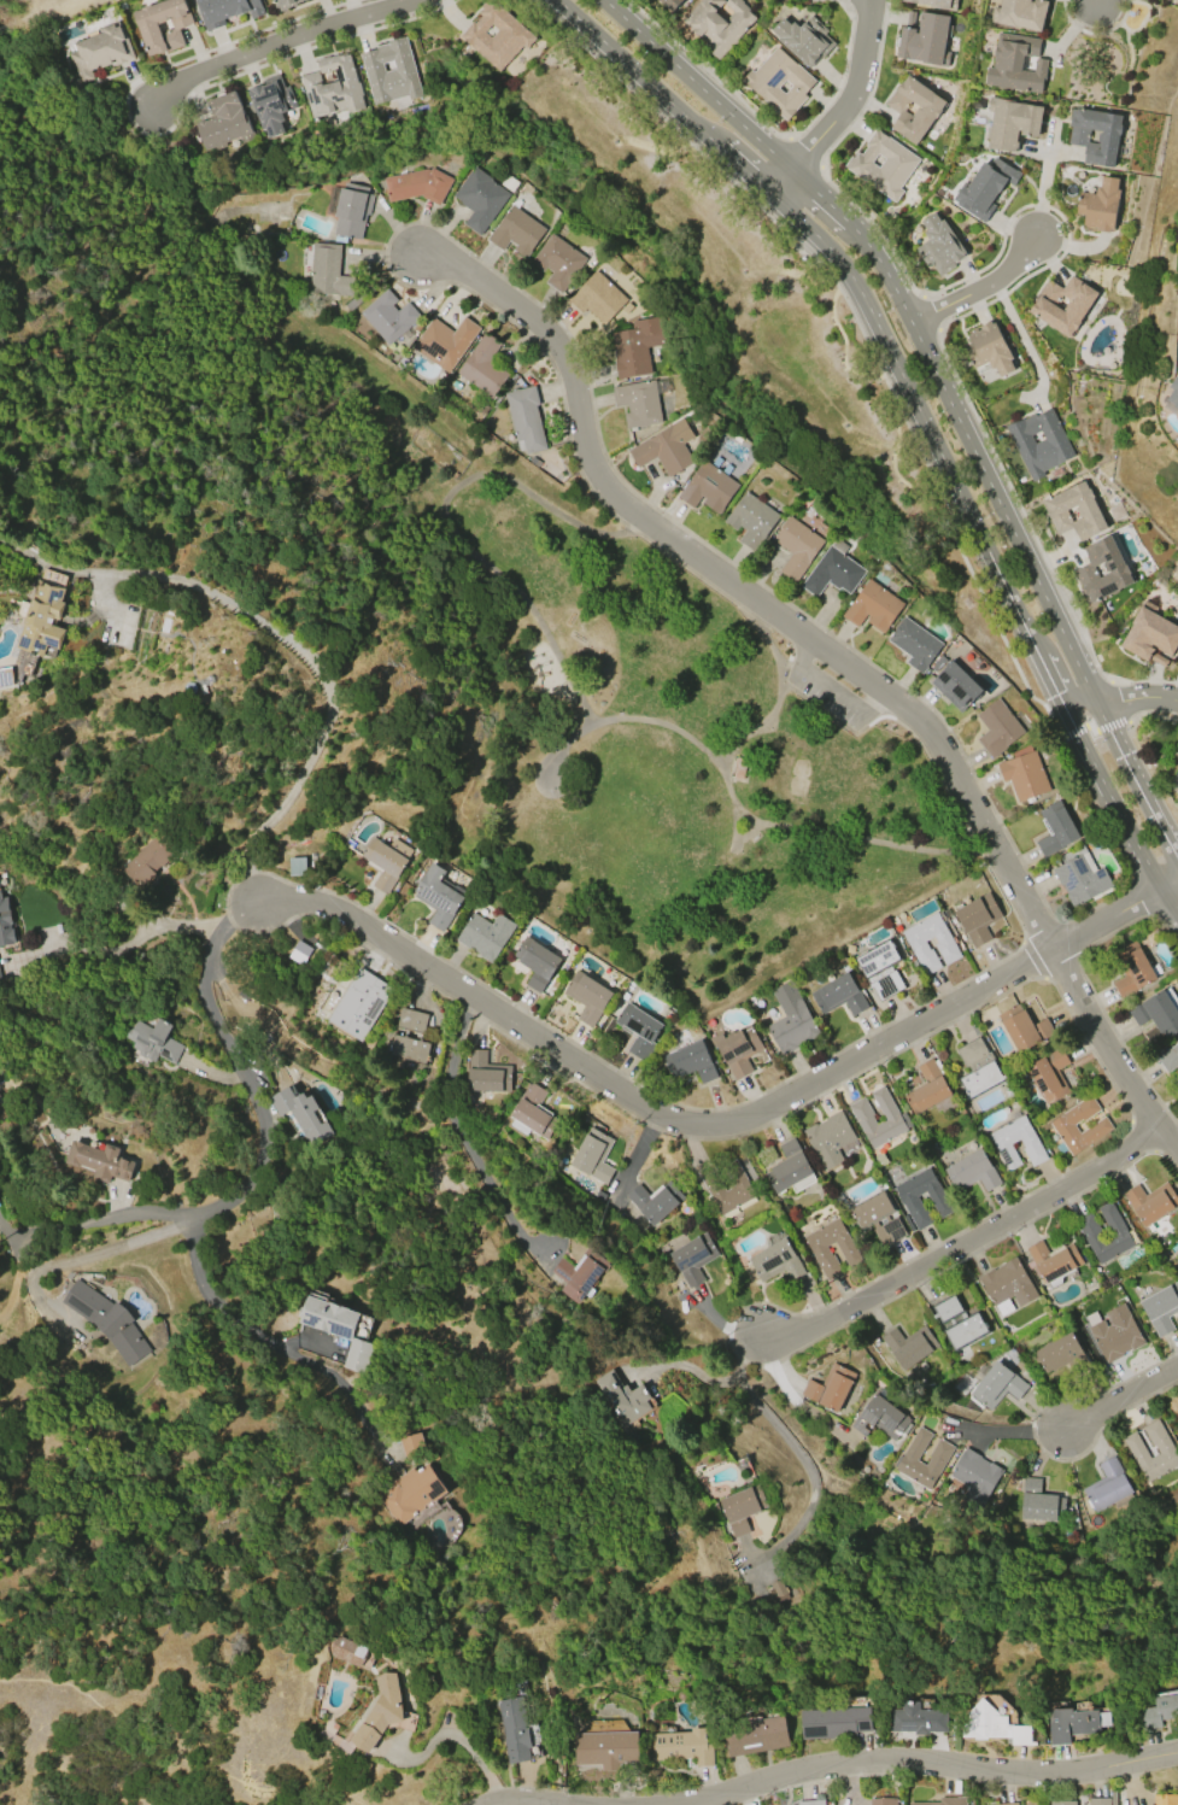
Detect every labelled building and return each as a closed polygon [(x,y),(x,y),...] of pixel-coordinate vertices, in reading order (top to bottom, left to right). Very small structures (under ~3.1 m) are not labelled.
[(151,6),(166,0),(184,0),(193,23),(183,27),(184,28),(178,30),(184,46),(165,52),(165,51),(158,54),(157,53),(148,57),(133,13),(141,10),(140,8),(150,5),(151,6)] [(205,31),(194,0),(258,0),(260,6),(262,7),(264,14),(251,19),(247,11),(235,16),(234,16),(223,19),(224,25),(205,31)] [(279,11),(274,0),(304,0),(294,4),(294,5),(279,11)] [(479,6),(484,0),(494,0),(537,37),(527,48),(522,45),(499,71),(459,36),(471,22),(474,23),(481,16),(477,13),(481,8),(479,6)] [(669,12),(655,0),(683,0),(669,12)] [(723,4),(727,0),(742,0),(744,2),(743,4),(749,8),(746,11),(755,18),(717,60),(704,48),(708,45),(681,22),(700,0),(723,0),(714,12),(719,16),(721,14),(726,19),(732,12),(723,4)] [(901,1),(901,0),(957,0),(955,11),(928,7),(928,5),(901,1)] [(1000,7),(1001,0),(1044,0),(1047,1),(1039,31),(1015,25),(1015,28),(995,23),(995,22),(990,20),(994,6),(1000,7)] [(896,58),(901,28),(904,28),(907,11),(914,12),(912,29),(915,29),(914,33),(918,34),(921,12),(948,16),(946,25),(950,25),(949,37),(945,37),(943,52),(949,53),(946,66),(920,63),(920,61),(896,58)] [(776,40),(779,37),(772,30),(783,18),(791,25),(793,22),(799,27),(808,17),(813,20),(814,19),(827,31),(825,34),(834,43),(821,59),(820,57),(809,69),(776,40)] [(121,27),(134,58),(115,65),(112,60),(111,60),(112,64),(100,69),(99,66),(88,70),(92,78),(78,84),(66,53),(76,49),(74,43),(102,31),(101,29),(113,24),(115,29),(121,27)] [(1041,39),(1037,58),(1024,55),(1021,70),(1032,71),(1035,58),(1047,60),(1042,94),(1012,89),(1012,90),(996,88),(996,87),(984,84),(987,68),(992,68),(997,33),(1041,39)] [(358,53),(375,49),(374,46),(398,40),(397,37),(405,36),(421,96),(408,101),(406,96),(373,106),(358,53)] [(776,47),(814,81),(803,93),(807,96),(795,110),(796,111),(787,121),(742,80),(750,70),(754,72),(776,47)] [(299,76),(310,119),(363,106),(350,53),(316,61),(318,71),(299,76)] [(285,131),(268,137),(264,129),(262,130),(247,92),(251,89),(263,83),(262,81),(279,75),(283,88),(288,86),(297,107),(281,113),(285,122),(281,123),(285,131)] [(908,76),(948,102),(930,129),(928,128),(915,146),(889,128),(898,115),(884,105),(895,89),(896,90),(902,82),(902,83),(908,76)] [(206,101),(236,90),(244,115),(246,113),(254,139),(241,143),(240,137),(205,150),(197,124),(199,123),(216,116),(216,115),(212,116),(211,112),(194,117),(192,111),(207,105),(206,101)] [(1043,107),(1038,139),(1020,135),(1021,131),(1018,130),(1014,152),(987,148),(994,112),(986,111),(989,96),(1014,101),(1014,102),(1043,107)] [(1076,107),(1121,115),(1119,135),(1118,135),(1113,168),(1083,163),(1084,154),(1083,154),(1084,146),(1067,143),(1069,127),(1067,127),(1069,109),(1074,109),(1076,107)] [(893,204),(843,168),(850,157),(852,158),(856,153),(860,156),(866,147),(863,145),(875,129),(919,159),(898,188),(902,192),(893,204)] [(994,157),(1021,175),(1013,187),(1006,182),(998,193),(997,193),(990,204),(994,206),(984,222),(956,205),(960,199),(956,197),(963,187),(966,188),(983,162),(987,165),(994,157)] [(474,166),(492,178),(491,180),(510,194),(480,236),(463,223),(471,212),(461,204),(461,203),(452,195),(474,166)] [(452,178),(438,206),(421,197),(421,195),(387,203),(382,177),(426,169),(429,170),(430,168),(452,178)] [(1078,192),(1095,194),(1096,187),(1100,188),(1102,176),(1118,178),(1115,189),(1119,191),(1112,232),(1109,232),(1109,233),(1096,230),(1097,228),(1094,227),(1094,228),(1083,227),(1085,215),(1074,213),(1078,192)] [(373,195),(369,216),(365,215),(359,240),(333,234),(336,217),(334,217),(340,188),(342,188),(344,182),(368,188),(367,193),(373,195)] [(511,205),(545,229),(524,258),(512,250),(515,246),(508,241),(502,251),(486,239),(493,229),(494,230),(511,205)] [(943,219),(967,254),(954,264),(955,266),(939,277),(931,265),(927,268),(914,248),(927,239),(922,233),(926,230),(920,222),(933,212),(939,221),(943,219)] [(550,234),(585,258),(559,294),(544,283),(551,272),(545,269),(543,272),(529,263),(550,234)] [(307,293),(312,242),(340,245),(338,276),(353,277),(352,297),(307,293)] [(594,270),(627,299),(603,326),(585,309),(581,313),(567,299),(572,293),(573,294),(594,270)] [(1078,282),(1080,285),(1083,282),(1098,293),(1068,338),(1030,312),(1041,295),(1037,293),(1047,280),(1061,289),(1071,275),(1079,280),(1078,282)] [(406,303),(420,318),(387,345),(359,312),(387,289),(397,300),(391,305),(397,311),(406,303)] [(464,316),(480,328),(447,373),(411,346),(433,317),(452,332),(464,316)] [(650,374),(616,380),(613,361),(615,361),(610,333),(631,329),(629,326),(632,326),(632,321),(660,316),(666,345),(645,348),(650,374)] [(994,323),(1012,359),(1009,361),(1013,369),(1000,376),(995,367),(991,369),(987,362),(973,369),(963,348),(972,345),(967,336),(969,335),(968,334),(977,330),(977,332),(980,330),(979,327),(990,321),(992,324),(994,323)] [(456,373),(483,334),(499,345),(488,359),(509,374),(492,398),(456,373)] [(1176,376),(1177,378),(1177,409),(1173,406),(1174,405),(1166,399),(1172,389),(1168,387),(1176,376)] [(611,387),(654,380),(662,422),(626,429),(623,414),(627,412),(626,405),(615,406),(611,387)] [(503,393),(533,385),(539,404),(535,405),(546,450),(526,455),(521,439),(515,441),(503,393)] [(1050,408),(1073,457),(1042,471),(1043,476),(1031,482),(1003,426),(1012,422),(1013,423),(1035,412),(1036,415),(1050,408)] [(668,477),(656,457),(638,468),(627,451),(681,417),(695,438),(682,445),(693,462),(668,477)] [(537,467),(528,461),(532,456),(540,462),(537,467)] [(739,485),(719,514),(702,503),(704,499),(701,497),(692,508),(676,497),(684,485),(685,486),(703,459),(739,485)] [(1084,481),(1088,490),(1090,488),(1095,499),(1092,500),(1107,528),(1078,541),(1071,528),(1056,535),(1045,514),(1045,512),(1044,509),(1047,509),(1043,502),(1084,481)] [(745,492),(779,516),(754,552),(738,541),(745,531),(739,527),(735,531),(733,529),(733,528),(726,522),(725,523),(722,522),(727,515),(728,515),(745,492)] [(790,515),(825,541),(795,582),(779,572),(791,553),(772,540),(790,515)] [(1109,535),(1124,564),(1125,564),(1135,582),(1086,604),(1079,587),(1080,586),(1073,572),(1089,563),(1083,549),(1109,535)] [(799,586),(828,545),(866,570),(849,594),(840,588),(837,590),(827,582),(815,598),(799,586)] [(868,578),(904,604),(883,633),(866,622),(869,617),(866,614),(856,627),(840,616),(868,578)] [(66,631),(60,650),(47,645),(43,656),(16,647),(36,579),(66,588),(61,602),(66,603),(60,621),(55,620),(54,626),(66,631)] [(1153,613),(1177,627),(1177,642),(1170,657),(1155,649),(1153,652),(1168,661),(1164,668),(1149,660),(1148,663),(1119,646),(1131,626),(1130,625),(1144,600),(1155,608),(1153,613)] [(903,616),(943,644),(921,674),(906,662),(909,656),(886,640),(903,616)] [(960,713),(930,682),(953,658),(966,672),(965,673),(981,690),(960,713)] [(14,686),(0,688),(0,670),(12,668),(14,686)] [(975,739),(987,731),(975,715),(997,698),(1025,733),(1006,746),(1007,748),(991,760),(975,739)] [(1035,750),(1049,791),(1016,803),(1009,780),(1003,783),(996,763),(1013,757),(1010,754),(1030,745),(1032,751),(1035,750)] [(734,757),(731,776),(742,779),(745,760),(734,757)] [(1059,799),(1079,837),(1043,858),(1033,842),(1048,834),(1041,820),(1037,811),(1059,799)] [(119,868),(154,833),(174,852),(159,867),(157,866),(151,872),(153,873),(139,887),(119,868)] [(359,856),(371,837),(388,848),(393,839),(411,850),(406,858),(409,860),(386,895),(371,885),(381,869),(368,861),(367,862),(359,856)] [(1113,886),(1071,908),(1063,895),(1066,893),(1061,885),(1059,886),(1050,869),(1061,863),(1057,857),(1068,851),(1072,858),(1080,855),(1090,873),(1102,867),(1113,886)] [(427,922),(434,910),(412,897),(415,892),(414,892),(432,862),(446,871),(439,883),(464,897),(443,932),(427,922)] [(987,891),(1002,916),(983,926),(990,939),(973,949),(953,912),(987,891)] [(14,943),(0,945),(0,897),(6,897),(14,943)] [(899,931),(936,912),(961,956),(945,966),(933,944),(936,943),(932,937),(924,942),(927,949),(930,948),(940,967),(924,977),(899,931)] [(497,913),(515,926),(490,963),(477,956),(479,955),(469,949),(469,950),(453,939),(471,913),(490,925),(497,913)] [(561,959),(540,994),(524,984),(533,972),(517,962),(518,960),(512,956),(524,937),(561,959)] [(302,966),(312,948),(297,940),(287,958),(302,966)] [(1121,998),(1113,984),(1125,977),(1112,954),(1136,940),(1156,979),(1121,998)] [(895,969),(904,988),(879,1002),(872,988),(869,989),(867,984),(869,984),(856,960),(887,942),(890,944),(892,943),(893,947),(892,948),(899,961),(890,966),(892,971),(895,969)] [(359,1042),(326,1019),(359,967),(393,989),(359,1042)] [(576,969),(613,991),(591,1027),(575,1018),(582,1004),(562,992),(576,969)] [(809,992),(846,972),(867,1007),(851,1015),(843,1002),(821,1015),(809,992)] [(764,1026),(783,1016),(769,991),(790,979),(821,1035),(807,1043),(807,1042),(781,1056),(764,1026)] [(1162,989),(1177,1013),(1177,1032),(1166,1039),(1161,1032),(1159,1033),(1149,1019),(1137,1026),(1127,1012),(1162,989)] [(626,1002),(663,1025),(651,1044),(655,1047),(645,1062),(626,1050),(634,1037),(620,1029),(621,1027),(613,1022),(626,1002)] [(1018,1054),(997,1015),(1018,1004),(1021,1010),(1024,1009),(1032,1026),(1045,1018),(1055,1035),(1018,1054)] [(428,1014),(423,1033),(395,1026),(400,1008),(428,1014)] [(183,1045),(172,1065),(157,1055),(153,1062),(143,1056),(142,1059),(134,1054),(135,1051),(129,1048),(131,1042),(123,1037),(127,1030),(129,1031),(135,1020),(152,1030),(158,1016),(172,1025),(166,1036),(183,1045)] [(752,1071),(734,1080),(716,1045),(713,1048),(708,1038),(722,1030),(726,1036),(750,1024),(763,1049),(745,1059),(752,1071)] [(433,1044),(427,1067),(402,1061),(400,1068),(379,1063),(385,1038),(392,1041),(393,1035),(433,1044)] [(956,1050),(979,1037),(989,1053),(990,1053),(1004,1078),(971,1097),(960,1079),(969,1074),(956,1050)] [(661,1056),(701,1039),(717,1078),(701,1084),(695,1071),(679,1078),(678,1076),(670,1079),(661,1056)] [(1156,1057),(1177,1041),(1177,1061),(1165,1071),(1156,1057)] [(1068,1094),(1044,1106),(1024,1068),(1060,1048),(1068,1063),(1056,1071),(1068,1094)] [(511,1065),(510,1092),(467,1090),(469,1050),(486,1050),(485,1063),(511,1065)] [(916,1067),(932,1059),(951,1095),(920,1112),(919,1109),(912,1113),(903,1096),(910,1091),(909,1089),(924,1082),(916,1067)] [(1167,1082),(1177,1074),(1177,1092),(1176,1094),(1167,1082)] [(557,1121),(545,1139),(509,1117),(521,1097),(520,1096),(529,1082),(546,1092),(539,1104),(552,1113),(550,1117),(557,1121)] [(311,1095),(333,1133),(310,1148),(288,1110),(279,1115),(269,1097),(292,1084),(298,1095),(303,1092),(306,1097),(311,1095)] [(883,1086),(907,1129),(872,1149),(846,1106),(862,1097),(873,1115),(871,1117),(875,1125),(885,1120),(869,1094),(883,1086)] [(1048,1124),(1089,1095),(1100,1109),(1083,1121),(1082,1119),(1073,1125),(1078,1133),(1103,1115),(1113,1129),(1071,1158),(1048,1124)] [(839,1110),(855,1139),(837,1149),(843,1161),(824,1172),(802,1131),(816,1124),(816,1125),(825,1120),(825,1119),(839,1110)] [(1024,1114),(1048,1159),(1031,1167),(1021,1149),(1022,1148),(1019,1139),(1010,1143),(1021,1164),(1007,1171),(986,1133),(1024,1114)] [(614,1170),(604,1185),(569,1166),(590,1126),(614,1139),(600,1162),(614,1170)] [(778,1145),(793,1137),(813,1173),(775,1194),(763,1173),(769,1170),(768,1167),(785,1159),(778,1145)] [(135,1162),(128,1182),(111,1176),(107,1183),(92,1178),(94,1170),(78,1165),(77,1168),(63,1164),(71,1139),(104,1150),(106,1143),(119,1148),(117,1156),(135,1162)] [(1001,1183),(985,1191),(978,1179),(956,1192),(943,1170),(980,1148),(1001,1183)] [(755,1196),(752,1197),(755,1201),(739,1209),(737,1206),(734,1207),(737,1212),(723,1220),(721,1215),(720,1217),(696,1172),(709,1165),(723,1191),(733,1186),(721,1164),(733,1156),(755,1196)] [(892,1186),(928,1167),(953,1212),(939,1219),(925,1192),(916,1196),(931,1223),(916,1231),(909,1218),(902,1205),(901,1206),(895,1195),(896,1192),(892,1186)] [(668,1180),(684,1197),(652,1226),(625,1196),(638,1184),(649,1196),(661,1185),(662,1186),(668,1180)] [(1166,1182),(1177,1200),(1177,1205),(1144,1227),(1121,1194),(1137,1184),(1144,1195),(1166,1182)] [(849,1209),(883,1190),(892,1209),(860,1227),(849,1209)] [(1137,1242),(1133,1244),(1133,1246),(1098,1264),(1091,1250),(1090,1250),(1073,1220),(1090,1212),(1100,1230),(1098,1231),(1102,1237),(1109,1232),(1096,1208),(1110,1201),(1127,1231),(1131,1230),(1137,1242)] [(896,1217),(906,1233),(881,1247),(872,1230),(896,1217)] [(842,1272),(826,1281),(802,1237),(837,1218),(862,1262),(849,1270),(833,1242),(825,1247),(830,1255),(832,1254),(842,1272)] [(719,1255),(696,1268),(703,1281),(687,1289),(667,1254),(704,1232),(719,1255)] [(804,1272),(789,1281),(783,1270),(760,1283),(746,1259),(785,1237),(804,1272)] [(1072,1242),(1083,1262),(1044,1284),(1035,1266),(1028,1270),(1025,1264),(1032,1260),(1025,1248),(1041,1240),(1048,1253),(1062,1244),(1063,1247),(1072,1242)] [(576,1303),(559,1290),(564,1284),(549,1272),(561,1258),(573,1267),(578,1261),(576,1261),(587,1247),(608,1262),(606,1265),(608,1265),(603,1272),(602,1271),(576,1303)] [(1015,1256),(1037,1296),(1019,1307),(1012,1296),(1008,1299),(1014,1311),(1001,1318),(995,1306),(994,1307),(977,1278),(994,1268),(994,1270),(1003,1265),(1003,1264),(1015,1256)] [(76,1279),(113,1305),(116,1301),(127,1309),(134,1320),(130,1323),(150,1352),(127,1366),(106,1338),(96,1329),(60,1302),(76,1279)] [(1177,1281),(1177,1283),(1177,1311),(1167,1317),(1173,1329),(1158,1338),(1138,1302),(1177,1281)] [(371,1344),(362,1373),(341,1367),(350,1341),(298,1323),(306,1295),(328,1302),(328,1301),(347,1308),(347,1309),(359,1313),(351,1337),(371,1344)] [(933,1307),(954,1295),(962,1311),(942,1321),(933,1307)] [(1144,1343),(1131,1350),(1130,1348),(1120,1354),(1121,1355),(1106,1364),(1086,1328),(1089,1328),(1083,1317),(1096,1311),(1101,1320),(1102,1319),(1106,1326),(1108,1325),(1102,1313),(1123,1302),(1144,1343)] [(944,1331),(977,1313),(986,1331),(954,1349),(944,1331)] [(924,1324),(939,1346),(903,1371),(879,1337),(884,1334),(895,1328),(903,1338),(924,1324)] [(1074,1330),(1086,1353),(1053,1371),(1051,1370),(1044,1373),(1033,1352),(1074,1330)] [(1028,1387),(1016,1400),(1006,1391),(989,1411),(968,1393),(997,1360),(1028,1387)] [(837,1413),(799,1395),(807,1378),(820,1385),(832,1361),(856,1373),(837,1413)] [(592,1379),(610,1369),(621,1387),(625,1384),(629,1390),(640,1384),(650,1397),(645,1400),(650,1408),(621,1425),(615,1416),(614,1416),(608,1406),(609,1406),(606,1401),(605,1402),(592,1379)] [(910,1425),(902,1437),(898,1435),(893,1441),(874,1426),(866,1438),(850,1425),(875,1393),(875,1394),(880,1389),(891,1397),(887,1402),(908,1417),(907,1418),(909,1420),(908,1423),(910,1425)] [(1156,1418),(1177,1458),(1177,1464),(1144,1482),(1120,1438),(1133,1431),(1148,1458),(1158,1453),(1153,1444),(1150,1446),(1141,1428),(1156,1418)] [(919,1425),(932,1434),(916,1460),(925,1465),(928,1458),(927,1457),(938,1438),(954,1448),(928,1490),(892,1470),(919,1425)] [(418,1432),(424,1454),(403,1460),(397,1438),(418,1432)] [(1003,1470),(977,1511),(960,1500),(965,1490),(962,1484),(949,1476),(966,1447),(980,1457),(979,1458),(989,1464),(990,1461),(1003,1470)] [(1097,1464),(1113,1455),(1132,1492),(1094,1513),(1080,1489),(1103,1477),(1097,1464)] [(446,1492),(433,1501),(430,1500),(423,1505),(423,1508),(397,1526),(389,1516),(388,1516),(385,1512),(386,1511),(376,1496),(380,1493),(377,1489),(392,1481),(411,1467),(414,1471),(426,1463),(446,1492)] [(1065,1498),(1062,1522),(1019,1518),(1022,1477),(1041,1478),(1039,1494),(1057,1495),(1057,1498),(1065,1498)] [(750,1533),(733,1539),(719,1500),(757,1484),(766,1506),(760,1508),(761,1511),(744,1518),(750,1533)] [(768,1585),(779,1607),(799,1597),(787,1575),(768,1585)] [(358,1666),(329,1654),(332,1643),(338,1635),(367,1648),(365,1659),(358,1666)] [(395,1672),(402,1711),(417,1716),(412,1731),(395,1725),(385,1729),(369,1752),(358,1748),(350,1739),(380,1694),(377,1694),(373,1677),(383,1672),(395,1672)] [(1151,1696),(1177,1693),(1177,1717),(1159,1719),(1160,1727),(1139,1729),(1137,1709),(1153,1706),(1151,1696)] [(531,1759),(506,1764),(496,1700),(521,1696),(527,1725),(523,1727),(524,1729),(527,1729),(531,1748),(528,1748),(531,1759)] [(1030,1718),(1030,1742),(1035,1742),(1035,1745),(1010,1745),(1010,1742),(1006,1742),(1006,1737),(985,1737),(985,1740),(973,1739),(973,1737),(961,1736),(961,1709),(969,1709),(981,1698),(997,1713),(997,1716),(1021,1716),(1021,1717),(1030,1718)] [(948,1710),(948,1733),(927,1731),(927,1734),(913,1734),(913,1731),(889,1731),(890,1709),(901,1709),(901,1700),(919,1701),(919,1710),(948,1710)] [(799,1710),(872,1705),(873,1731),(855,1733),(855,1736),(801,1740),(799,1710)] [(1050,1709),(1072,1707),(1072,1711),(1097,1710),(1100,1731),(1067,1734),(1068,1744),(1050,1745),(1048,1721),(1051,1721),(1050,1709)] [(784,1716),(789,1745),(728,1757),(723,1727),(784,1716)] [(651,1760),(651,1734),(690,1731),(690,1728),(705,1728),(707,1744),(713,1744),(713,1765),(695,1766),(695,1757),(686,1757),(686,1759),(651,1760)] [(573,1733),(638,1731),(638,1764),(619,1764),(619,1770),(599,1770),(599,1765),(573,1765),(573,1733)] [(1153,1795),(1177,1795),(1177,1804),(1153,1804),(1153,1795)] [(965,1797),(965,1804),(907,1804),(907,1803),(938,1803),(938,1797),(965,1797)]
